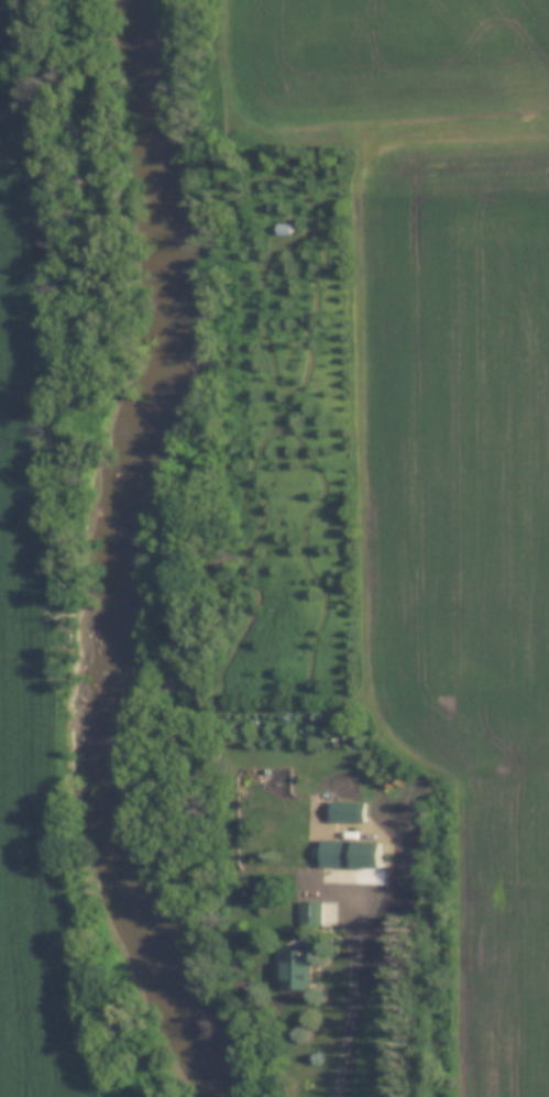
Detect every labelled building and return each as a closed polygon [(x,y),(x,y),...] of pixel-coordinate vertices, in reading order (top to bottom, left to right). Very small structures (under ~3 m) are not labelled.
[(288,227),(275,225),(273,235),(287,236),(288,227)] [(328,824),(363,824),(363,802),(328,802),(328,824)] [(354,842),(318,842),(318,868),(321,868),(321,884),(354,884),(354,842)] [(320,926),(320,902),(298,902),(298,926),(320,926)]
